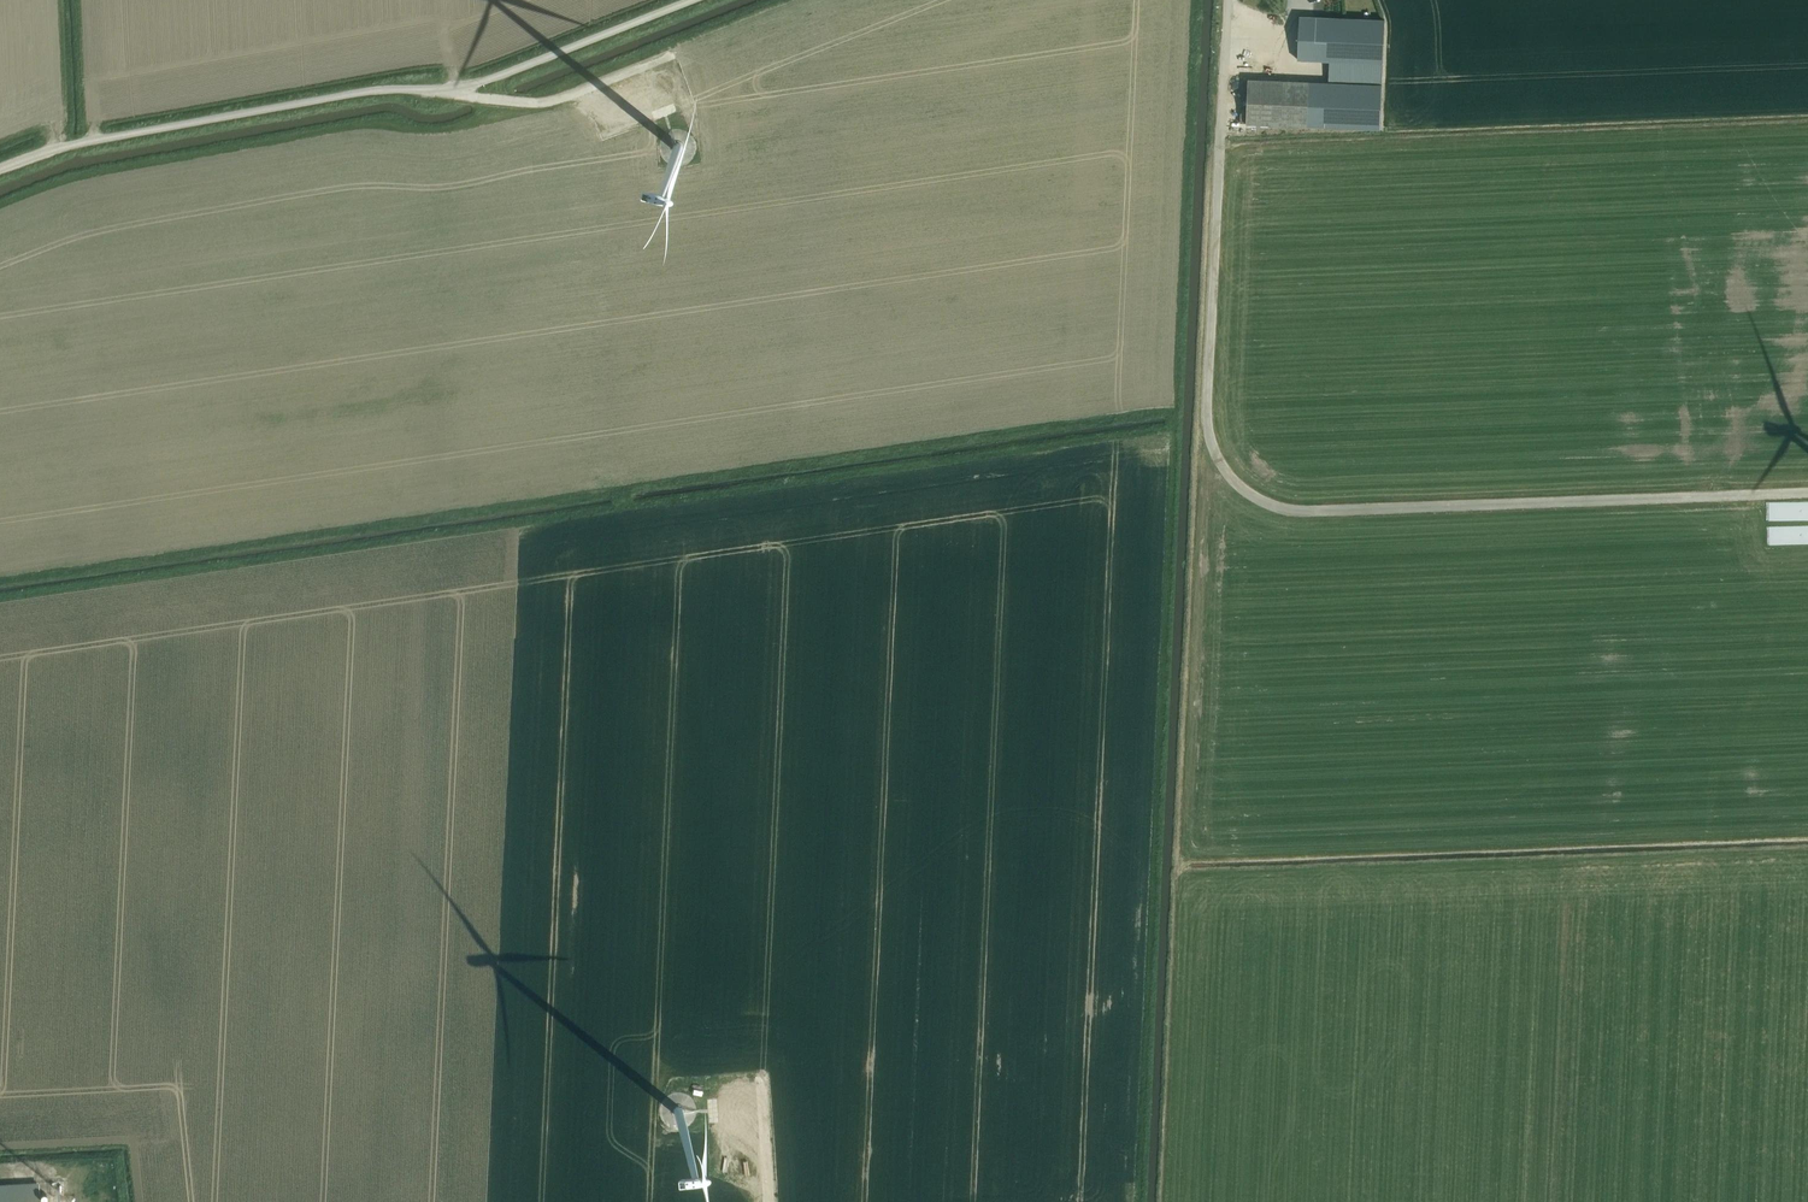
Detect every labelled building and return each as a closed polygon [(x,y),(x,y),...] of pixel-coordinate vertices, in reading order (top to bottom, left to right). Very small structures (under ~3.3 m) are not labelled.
[(1385,19),(1311,16),(1299,15),(1297,59),(1330,60),(1329,79),(1382,82),(1383,62),(1385,19)] [(1246,123),(1307,125),(1380,128),(1382,84),(1249,78),(1246,123)] [(676,110),(683,108),(681,99),(673,102),(676,110)] [(670,103),(660,107),(664,115),(673,111),(670,103)] [(48,1200),(38,1200),(37,1182),(0,1184),(0,1201),(48,1201),(48,1200)]
